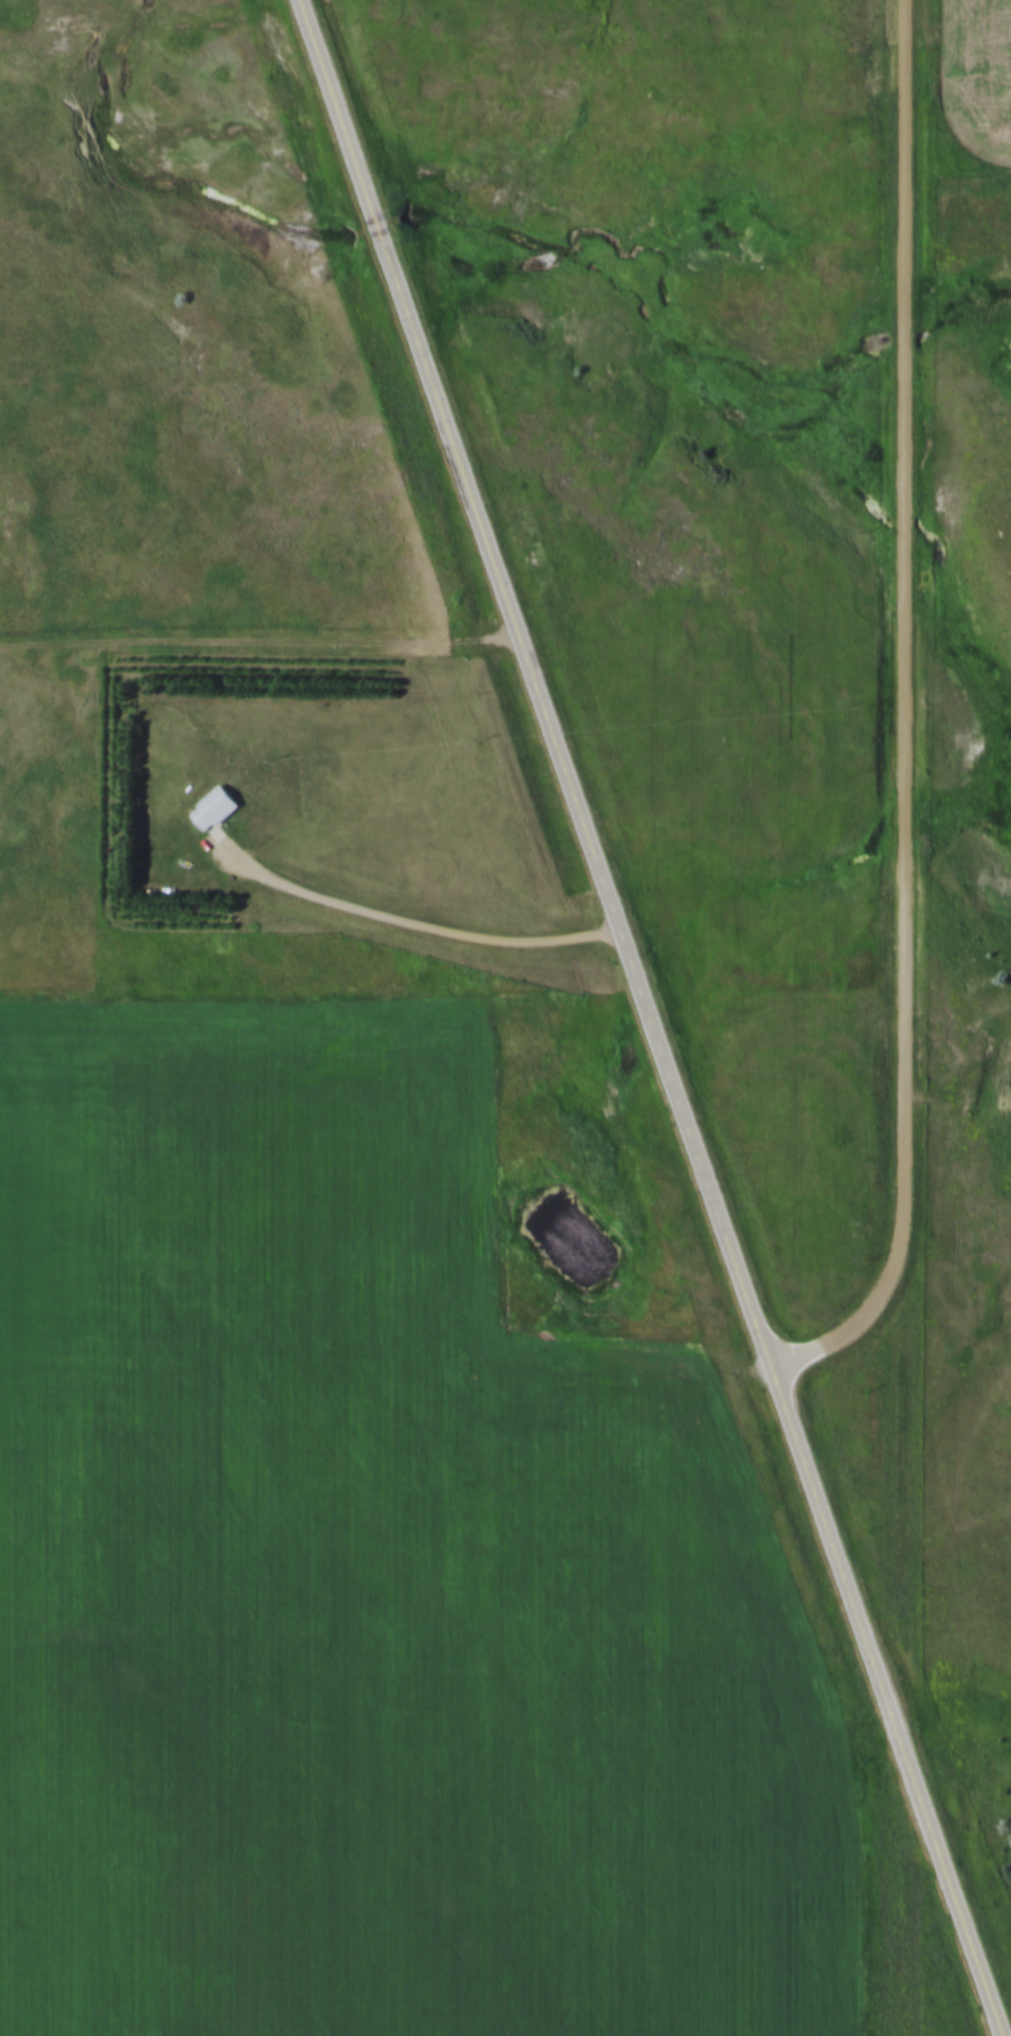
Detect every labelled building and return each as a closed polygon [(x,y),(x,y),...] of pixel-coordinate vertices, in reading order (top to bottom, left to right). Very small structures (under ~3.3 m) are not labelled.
[(197,794),(195,791),(218,772),(237,793),(214,813),(211,810),(201,819),(187,803),(197,794)] [(190,812),(216,844),(226,836),(219,826),(241,808),(222,785),(190,812)]
